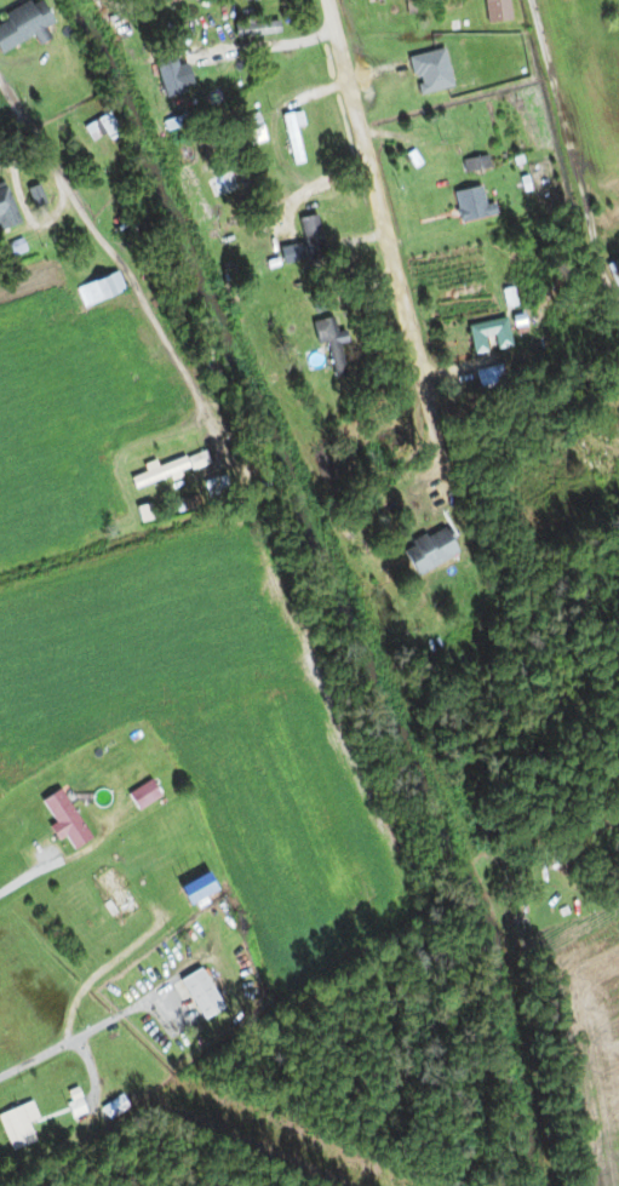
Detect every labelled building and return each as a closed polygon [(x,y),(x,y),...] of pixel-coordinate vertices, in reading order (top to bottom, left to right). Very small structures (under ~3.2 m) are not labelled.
[(35,45),(46,39),(40,29),(51,23),(37,0),(34,0),(0,19),(0,53),(30,36),(35,45)] [(488,24),(511,19),(507,0),(486,0),(483,0),(488,24)] [(164,64),(184,109),(192,105),(173,60),(164,64)] [(247,147),(265,140),(256,113),(237,120),(247,147)] [(282,115),(290,165),(301,163),(293,113),(282,115)] [(82,126),(90,144),(117,132),(108,114),(82,126)] [(462,160),(464,172),(487,168),(485,157),(462,160)] [(17,222),(1,183),(0,183),(0,229),(17,222)] [(305,260),(322,257),(316,215),(299,218),(305,260)] [(74,288),(82,306),(122,290),(115,271),(74,288)] [(311,322),(316,344),(323,343),(332,378),(349,374),(337,316),(311,322)] [(466,327),(473,354),(510,345),(503,317),(466,327)] [(479,393),(505,387),(500,365),(474,372),(479,393)] [(129,478),(133,489),(188,469),(183,456),(147,470),(147,472),(129,478)] [(220,489),(212,479),(203,485),(211,495),(220,489)] [(416,577),(457,553),(441,526),(400,550),(416,577)] [(138,909),(109,868),(90,881),(118,922),(138,909)] [(178,979),(199,1021),(221,1010),(200,969),(178,979)] [(8,1151),(35,1143),(29,1124),(36,1122),(31,1103),(0,1113),(0,1125),(8,1151)]
